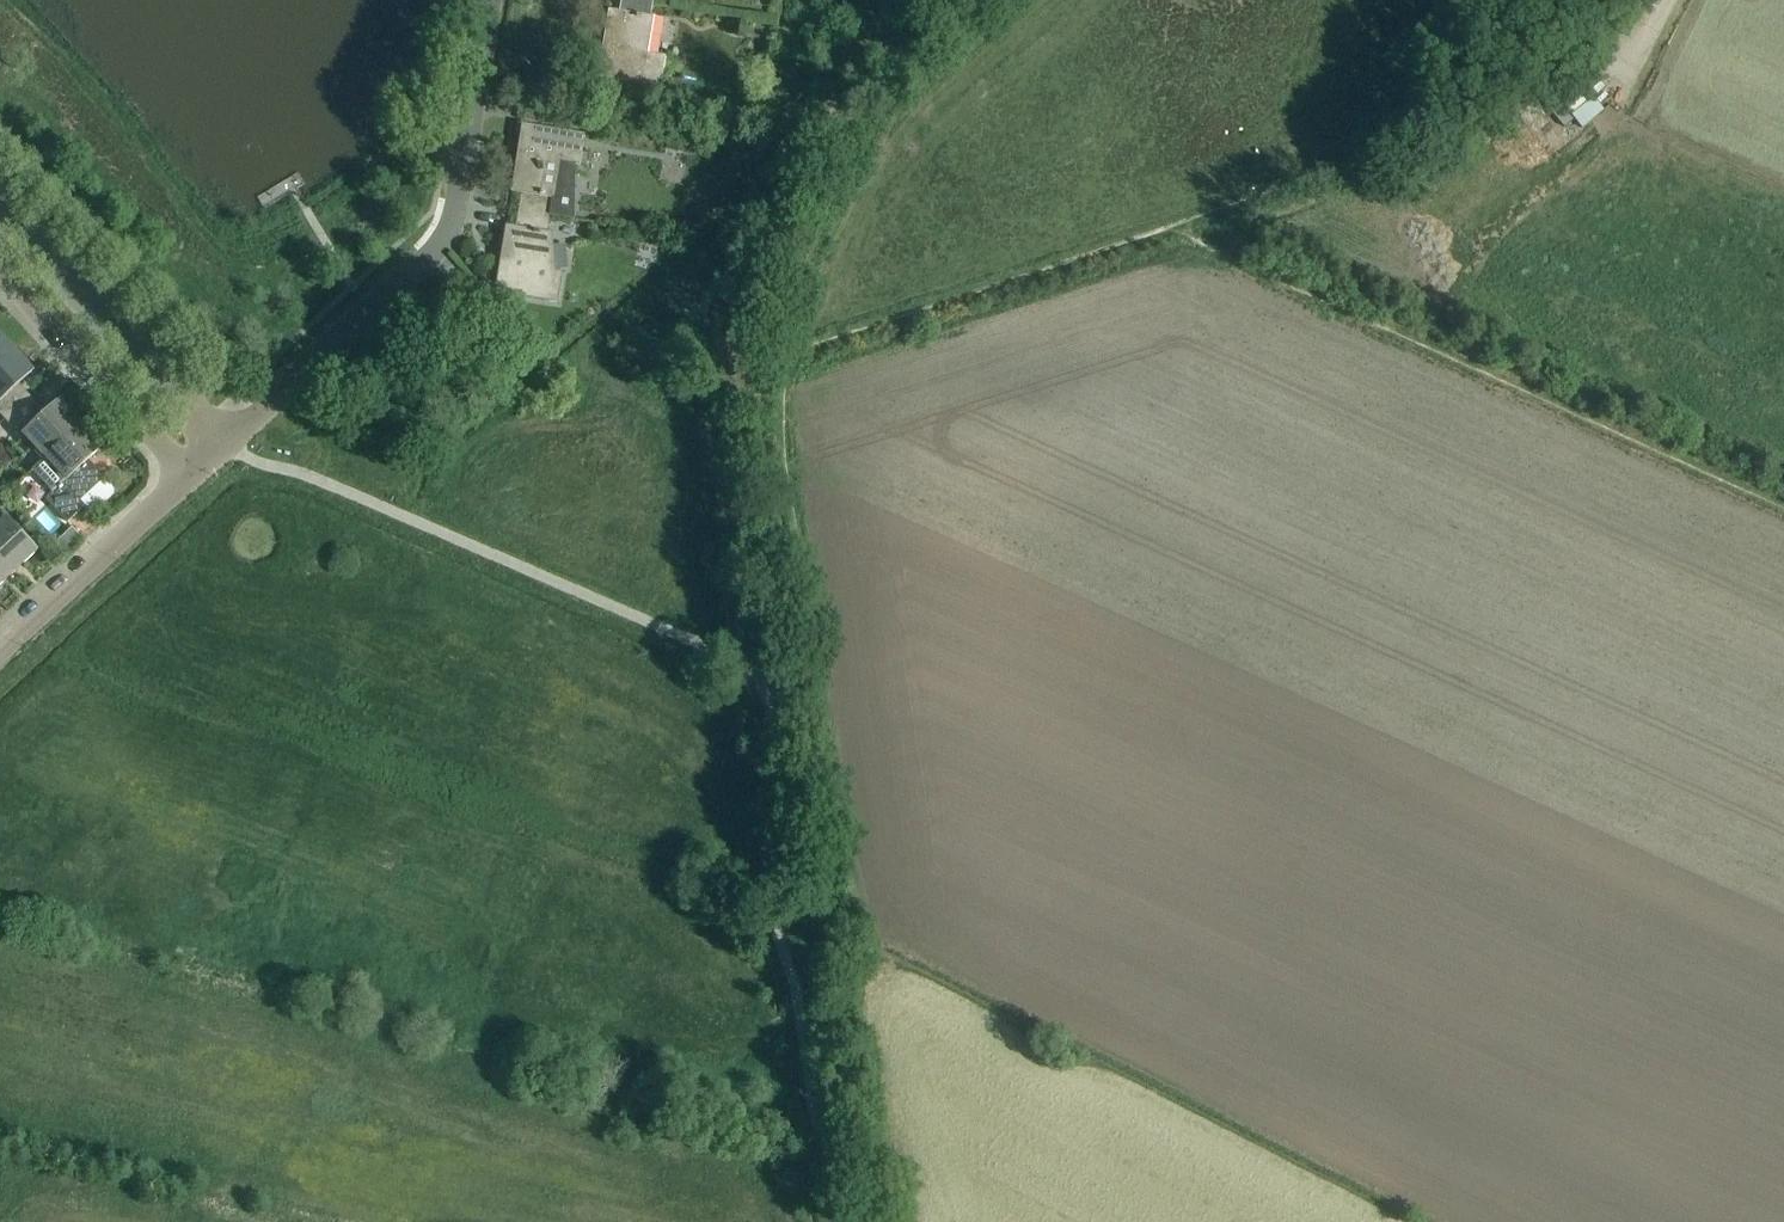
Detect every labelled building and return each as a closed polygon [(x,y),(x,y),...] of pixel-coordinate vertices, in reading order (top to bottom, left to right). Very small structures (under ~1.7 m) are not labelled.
[(648,0),(622,0),(620,13),(609,11),(598,78),(660,88),(665,58),(647,55),(653,18),(651,18),(653,1),(648,0)] [(523,195),(520,212),(575,221),(576,166),(580,167),(585,136),(523,126),(512,193),(523,195)] [(673,129),(667,148),(691,155),(696,135),(673,129)] [(551,217),(520,212),(517,228),(506,227),(495,294),(558,304),(563,273),(556,272),(553,235),(548,234),(551,217)] [(12,351),(0,338),(0,362),(12,351)] [(527,340),(516,350),(526,361),(537,351),(527,340)] [(0,362),(0,415),(1,416),(26,393),(19,385),(32,373),(12,351),(0,362)] [(26,435),(48,458),(82,428),(60,403),(46,415),(30,397),(5,420),(22,439),(26,435)] [(82,428),(48,458),(67,480),(46,499),(68,523),(86,507),(81,502),(106,479),(89,461),(102,449),(82,428)] [(11,577),(35,555),(5,523),(0,527),(0,565),(11,577)] [(72,529),(62,539),(72,549),(82,540),(72,529)] [(11,577),(0,565),(0,587),(11,577)]
